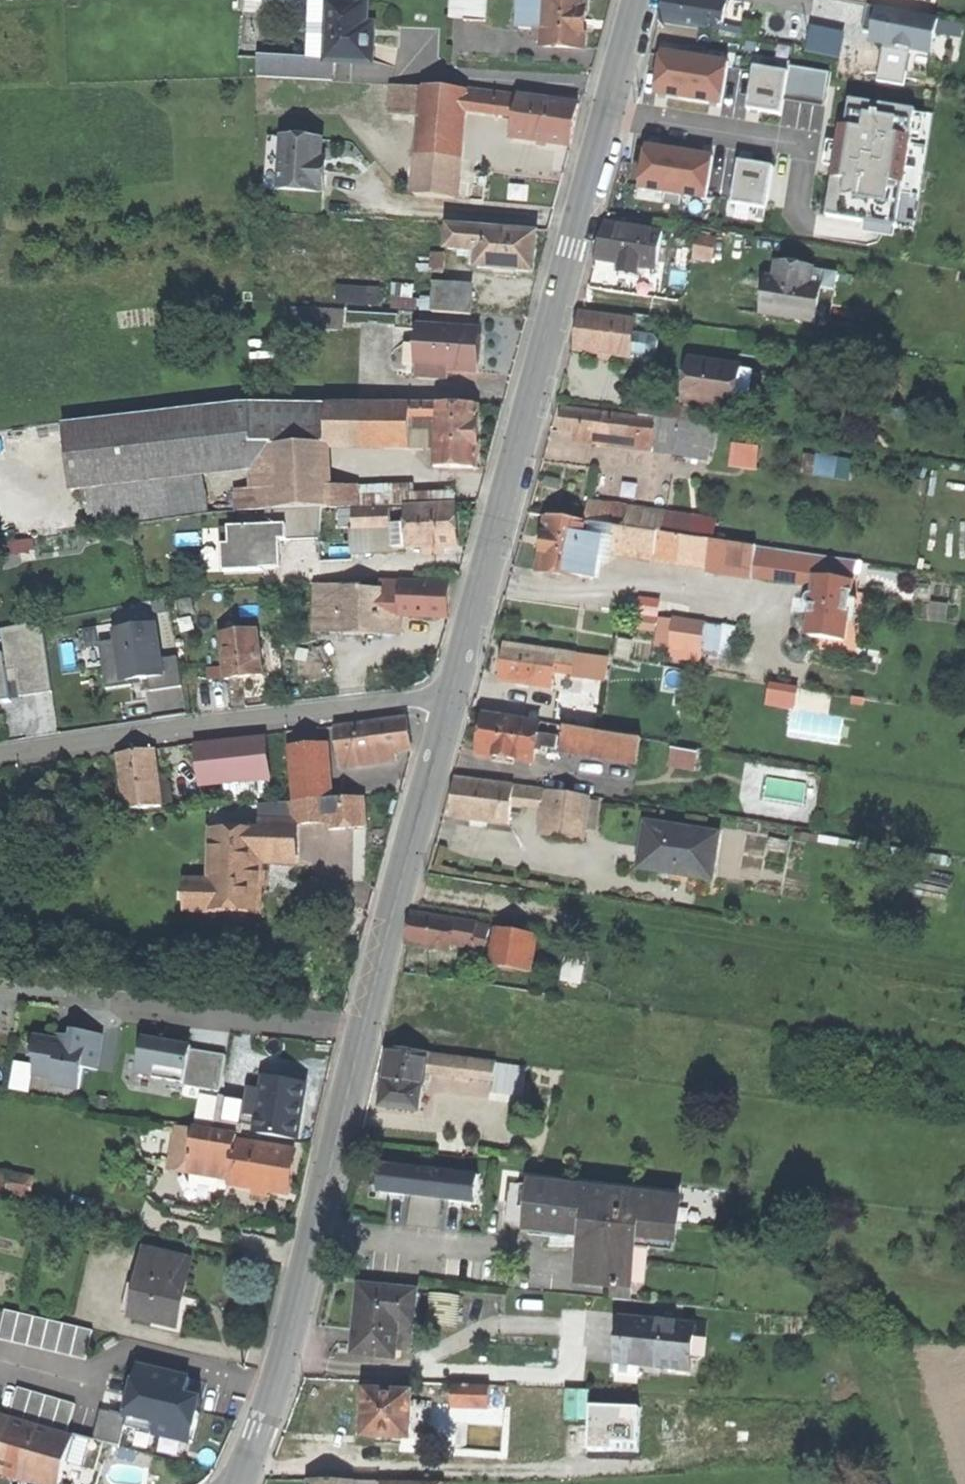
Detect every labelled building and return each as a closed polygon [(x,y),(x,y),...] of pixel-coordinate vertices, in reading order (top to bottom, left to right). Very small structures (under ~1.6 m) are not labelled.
[(265,12),(266,0),(250,0),(249,11),(265,12)] [(314,9),(314,0),(266,0),(265,12),(287,13),(288,7),(314,9)] [(311,60),(334,61),(334,63),(373,65),(373,57),(374,40),(366,40),(367,25),(369,3),(322,0),(314,0),(314,9),(311,60)] [(466,17),(466,0),(452,0),(452,16),(466,17)] [(466,17),(465,21),(486,22),(487,0),(466,0),(466,17)] [(545,30),(546,0),(521,0),(520,29),(538,30),(545,30)] [(545,30),(544,43),(544,46),(584,49),(585,28),(587,0),(546,0),(545,30)] [(726,17),(728,10),(730,0),(666,0),(664,9),(660,23),(723,33),(726,17)] [(873,35),(878,9),(867,7),(863,33),(873,35)] [(939,21),(878,9),(873,35),(881,36),(880,44),(885,45),(912,50),(932,54),(939,21)] [(728,10),(726,17),(735,19),(737,12),(728,10)] [(375,25),(367,25),(366,40),(374,40),(375,32),(375,25)] [(872,43),(880,44),(881,36),(873,35),(873,39),(872,43)] [(911,55),(912,50),(885,45),(884,50),(911,55)] [(688,46),(686,57),(704,60),(706,49),(688,46)] [(686,57),(663,53),(656,95),(660,95),(668,97),(711,104),(719,105),(722,105),(729,64),(704,60),(686,57)] [(334,61),(311,60),(259,58),(258,78),(333,81),(334,63),(334,61)] [(782,61),(781,72),(788,73),(784,101),(825,108),(830,73),(791,67),(791,63),(782,61)] [(781,72),(755,67),(748,110),(752,110),(759,112),(781,115),(784,101),(788,73),(781,72)] [(424,119),(427,87),(397,86),(394,117),(424,119)] [(516,119),(520,98),(448,89),(427,87),(424,119),(416,197),(456,201),(464,111),(516,119)] [(520,98),(516,119),(512,138),(571,146),(573,137),(581,106),(520,98)] [(835,168),(827,217),(866,224),(896,229),(897,229),(917,111),(851,101),(846,128),(841,127),(841,129),(839,141),(839,144),(835,168)] [(266,189),(281,190),(285,137),(270,136),(266,189)] [(320,189),(326,190),(328,164),(328,160),(322,160),(323,140),(285,137),(281,190),(319,192),(320,189)] [(825,166),(835,168),(839,144),(828,142),(825,166)] [(640,189),(664,193),(683,196),(707,200),(714,158),(710,158),(702,156),(658,149),(651,148),(647,147),(644,165),(640,189)] [(742,162),(739,162),(733,204),(758,208),(766,210),(773,167),(750,163),(742,162)] [(683,196),(664,193),(662,204),(681,207),(683,196)] [(765,220),(766,210),(758,208),(757,219),(765,220)] [(895,239),(896,229),(866,224),(864,234),(895,239)] [(659,254),(662,233),(606,225),(602,241),(597,262),(622,265),(621,275),(638,278),(639,268),(656,271),(659,254)] [(452,229),(451,250),(474,252),(473,266),(480,267),(480,269),(534,273),(535,257),(537,235),(452,229)] [(698,234),(694,260),(712,263),(716,237),(698,234)] [(435,273),(449,274),(451,254),(437,253),(435,273)] [(762,315),(814,322),(819,290),(834,292),(836,274),(777,265),(775,280),(773,291),(766,290),(762,315)] [(767,284),(766,290),(773,291),(775,280),(768,279),(767,284)] [(338,284),(339,307),(385,305),(384,282),(338,284)] [(425,313),(473,315),(475,290),(436,287),(435,299),(426,299),(425,313)] [(348,303),(294,305),(294,326),(349,324),(348,303)] [(633,358),(638,323),(582,315),(580,333),(578,351),(633,358)] [(659,325),(638,323),(633,358),(654,361),(659,325)] [(448,371),(474,373),(477,331),(421,327),(418,369),(420,369),(420,378),(440,379),(441,371),(448,371)] [(734,410),(737,390),(740,370),(741,368),(691,361),(689,374),(685,403),(734,410)] [(754,372),(740,370),(737,390),(750,392),(754,372)] [(448,375),(448,371),(441,371),(440,379),(448,380),(448,375)] [(750,392),(737,390),(734,410),(734,416),(752,418),(755,398),(750,392)] [(204,476),(255,471),(274,444),(251,445),(248,403),(65,424),(72,491),(84,489),(204,476)] [(274,444),(330,443),(331,404),(248,403),(251,445),(274,444)] [(410,420),(411,406),(331,404),(330,443),(411,443),(410,420)] [(410,420),(436,421),(436,406),(411,406),(410,420)] [(479,407),(436,406),(436,421),(435,468),(478,468),(479,446),(479,407)] [(653,452),(657,422),(563,409),(560,433),(575,435),(580,436),(579,442),(653,452)] [(657,422),(653,452),(677,456),(681,425),(657,422)] [(705,428),(681,425),(677,456),(676,458),(707,462),(708,452),(713,453),(716,431),(705,430),(705,428)] [(330,443),(274,444),(255,471),(255,491),(238,492),(238,513),(398,507),(398,487),(331,490),(330,443)] [(733,444),(730,463),(754,467),(757,448),(733,444)] [(208,513),(204,476),(84,489),(88,526),(208,513)] [(443,506),(460,505),(459,495),(443,496),(443,506)] [(659,534),(662,534),(665,512),(588,501),(585,523),(614,527),(659,534)] [(356,531),(400,530),(401,537),(397,537),(397,550),(431,549),(431,555),(446,555),(446,549),(460,549),(460,531),(459,508),(356,512),(356,531)] [(665,512),(662,534),(711,541),(715,542),(718,519),(665,512)] [(583,536),(585,523),(549,518),(544,547),(541,572),(565,575),(571,534),(583,536)] [(585,523),(583,536),(600,538),(599,545),(611,547),(614,527),(585,523)] [(287,526),(230,528),(231,546),(223,546),(224,574),(262,573),(261,569),(282,568),(281,541),(287,541),(287,526)] [(659,534),(614,527),(611,547),(610,550),(655,556),(659,534)] [(354,553),(397,550),(397,537),(401,537),(400,530),(356,531),(354,553)] [(600,538),(583,536),(571,534),(565,575),(594,580),(599,545),(600,538)] [(659,534),(655,556),(655,559),(708,567),(711,541),(662,534),(659,534)] [(711,541),(708,567),(707,573),(752,580),(752,578),(756,548),(715,542),(711,541)] [(857,562),(756,548),(752,578),(813,587),(815,576),(854,582),(857,562)] [(846,643),(853,593),(854,582),(815,576),(813,587),(813,593),(810,594),(806,596),(805,600),(806,604),(811,607),(806,638),(846,643)] [(383,582),(383,590),(382,616),(450,619),(451,602),(451,585),(429,584),(429,582),(421,582),(420,584),(383,582)] [(317,633),(341,634),(343,589),(318,588),(317,633)] [(381,635),(382,616),(383,590),(343,589),(341,634),(381,635)] [(864,595),(853,593),(846,643),(806,638),(805,648),(856,655),(864,595)] [(659,602),(645,600),(642,615),(657,617),(659,602)] [(657,621),(638,618),(636,630),(655,633),(657,621)] [(663,621),(662,628),(673,630),(670,649),(717,656),(721,630),(663,621)] [(0,630),(4,655),(6,672),(17,670),(18,682),(21,697),(52,693),(42,624),(0,630)] [(114,631),(116,642),(122,688),(133,686),(132,681),(140,680),(149,679),(164,677),(162,660),(157,625),(114,631)] [(235,679),(263,676),(258,630),(245,632),(244,626),(228,628),(229,634),(221,635),(226,680),(235,679)] [(122,688),(116,642),(101,644),(107,690),(122,688)] [(572,675),(575,656),(504,645),(501,671),(499,681),(553,689),(555,673),(572,675)] [(0,655),(0,703),(11,702),(8,683),(6,672),(4,655),(0,655)] [(575,656),(572,675),(605,680),(608,661),(575,656)] [(164,677),(149,679),(151,692),(183,687),(179,658),(162,660),(164,677)] [(14,682),(18,682),(17,670),(6,672),(8,683),(14,682)] [(771,703),(792,707),(795,690),(774,687),(771,703)] [(537,748),(539,736),(541,726),(486,716),(479,754),(508,758),(534,763),(537,748)] [(340,761),(412,751),(410,736),(407,718),(336,728),(340,761)] [(642,739),(565,726),(561,750),(638,763),(642,739)] [(539,736),(537,748),(557,751),(559,740),(539,736)] [(201,786),(271,778),(267,737),(196,745),(201,786)] [(667,766),(701,772),(704,753),(705,749),(671,743),(667,766)] [(291,747),(295,803),(329,800),(330,800),(326,745),(291,747)] [(157,769),(155,750),(119,755),(127,811),(163,806),(157,769)] [(512,805),(515,787),(457,780),(454,799),(452,817),(510,825),(512,805)] [(548,810),(550,791),(515,787),(512,805),(548,810)] [(591,796),(550,791),(548,810),(544,837),(585,842),(591,796)] [(364,798),(330,800),(329,800),(330,808),(343,807),(345,829),(367,827),(364,798)] [(331,830),(345,829),(343,807),(330,808),(331,823),(331,830)] [(666,871),(711,879),(718,836),(647,824),(640,867),(666,871)] [(261,862),(262,834),(262,831),(213,830),(211,884),(188,883),(187,911),(230,912),(230,917),(247,917),(247,912),(260,912),(261,880),(261,862)] [(262,834),(261,862),(291,862),(292,834),(262,834)] [(454,944),(457,922),(411,914),(408,930),(406,944),(452,952),(454,944)] [(475,948),(475,946),(479,926),(457,922),(454,944),(475,948)] [(491,928),(479,926),(475,946),(487,948),(491,928)] [(531,973),(538,936),(500,929),(493,966),(531,973)] [(97,1070),(103,1037),(74,1032),(73,1038),(64,1036),(55,1034),(54,1041),(37,1038),(33,1058),(38,1059),(35,1076),(55,1079),(53,1086),(79,1090),(84,1068),(97,1070)] [(189,1050),(189,1046),(174,1044),(144,1039),(138,1073),(154,1076),(153,1079),(183,1084),(189,1050)] [(226,1056),(189,1050),(183,1084),(183,1086),(220,1092),(226,1056)] [(425,1072),(428,1055),(391,1050),(385,1088),(383,1107),(420,1113),(425,1072)] [(498,1065),(428,1055),(425,1072),(458,1077),(457,1082),(469,1084),(470,1079),(495,1082),(498,1065)] [(527,1069),(498,1065),(495,1082),(493,1095),(523,1099),(527,1069)] [(245,1116),(260,1118),(257,1134),(297,1140),(302,1106),(305,1086),(266,1079),(264,1093),(249,1090),(245,1116)] [(189,1172),(192,1151),(196,1130),(178,1127),(170,1169),(189,1172)] [(196,1129),(196,1130),(192,1151),(235,1159),(238,1144),(239,1137),(196,1129)] [(238,1144),(235,1159),(231,1180),(230,1184),(252,1187),(251,1196),(269,1199),(270,1191),(289,1194),(292,1176),(296,1154),(238,1144)] [(189,1172),(231,1180),(235,1159),(192,1151),(189,1172)] [(477,1205),(480,1176),(382,1164),(379,1193),(403,1196),(403,1194),(411,1195),(411,1197),(407,1227),(439,1231),(443,1201),(443,1198),(450,1199),(450,1201),(477,1205)] [(6,1194),(12,1173),(0,1170),(0,1193),(6,1194)] [(6,1194),(30,1200),(36,1179),(12,1173),(6,1194)] [(580,1279),(631,1284),(637,1231),(654,1233),(654,1236),(677,1238),(681,1200),(535,1183),(529,1227),(586,1233),(585,1243),(580,1279)] [(131,1317),(174,1327),(181,1298),(184,1299),(187,1288),(193,1262),(147,1251),(131,1317)] [(411,1337),(417,1293),(361,1287),(357,1318),(352,1353),(393,1358),(396,1336),(411,1337)] [(460,1296),(429,1293),(426,1324),(457,1327),(460,1296)] [(0,1336),(0,1340),(87,1361),(94,1331),(6,1310),(0,1336)] [(620,1322),(620,1326),(635,1327),(636,1320),(621,1319),(620,1322)] [(692,1372),(697,1326),(636,1320),(635,1327),(620,1326),(616,1364),(640,1366),(692,1372)] [(639,1376),(640,1366),(616,1364),(615,1374),(639,1376)] [(190,1379),(139,1367),(127,1417),(124,1427),(192,1443),(203,1401),(193,1398),(186,1397),(190,1379)] [(489,1387),(453,1386),(452,1405),(489,1406),(489,1387)] [(585,1417),(585,1451),(643,1450),(642,1397),(593,1398),(593,1386),(564,1387),(564,1418),(585,1417)] [(18,1388),(10,1416),(67,1433),(76,1405),(18,1388)] [(402,1438),(409,1439),(411,1394),(366,1391),(366,1396),(361,1395),(360,1409),(365,1410),(364,1421),(364,1437),(375,1437),(375,1444),(401,1445),(402,1438)] [(119,1446),(124,1427),(127,1417),(101,1410),(94,1440),(119,1446)] [(68,1463),(75,1439),(0,1418),(0,1468),(25,1475),(54,1483),(62,1483),(68,1463)] [(75,1439),(68,1463),(84,1468),(92,1440),(76,1436),(75,1439)]
